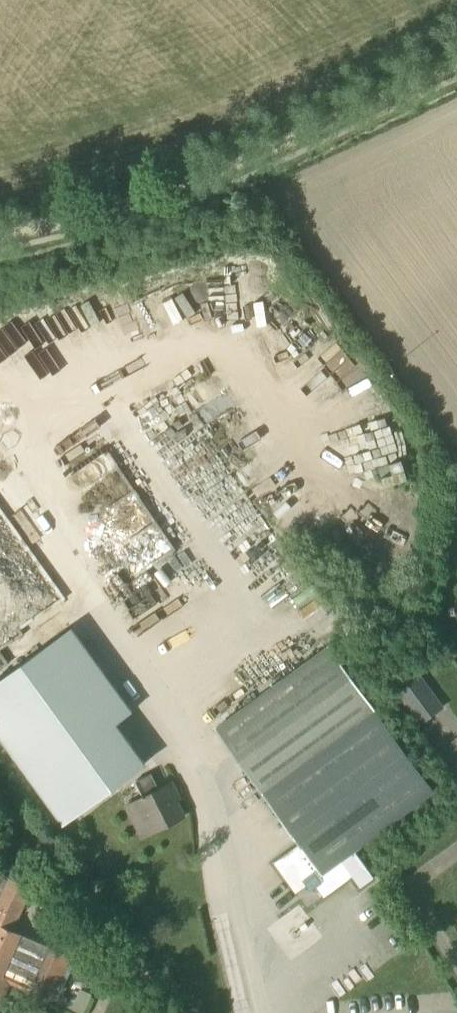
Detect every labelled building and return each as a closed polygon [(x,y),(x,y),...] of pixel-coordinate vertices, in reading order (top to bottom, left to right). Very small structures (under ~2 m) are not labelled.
[(382,397),(359,413),(368,425),(391,408),(382,397)] [(179,430),(154,446),(160,455),(185,439),(179,430)] [(77,474),(96,493),(123,465),(105,447),(77,474)] [(234,464),(241,475),(260,462),(253,452),(234,464)] [(411,462),(386,471),(393,491),(407,487),(402,473),(413,469),(411,462)] [(270,576),(283,597),(309,581),(297,560),(270,576)] [(61,823),(144,763),(115,722),(131,711),(72,628),(0,680),(0,739),(61,823)] [(329,648),(216,730),(300,845),(274,864),(296,894),(308,885),(312,891),(318,887),(326,897),(352,878),(359,888),(374,878),(354,851),(435,793),(329,648)] [(421,724),(441,708),(419,678),(398,693),(421,724)] [(159,789),(151,773),(135,781),(143,797),(125,806),(142,839),(185,817),(176,798),(179,797),(172,783),(159,789)] [(67,955),(11,930),(30,888),(0,875),(0,999),(3,1001),(10,985),(24,992),(23,993),(46,1003),(67,955)] [(286,882),(275,875),(267,889),(278,895),(286,882)] [(292,954),(322,929),(306,909),(275,934),(292,954)]
